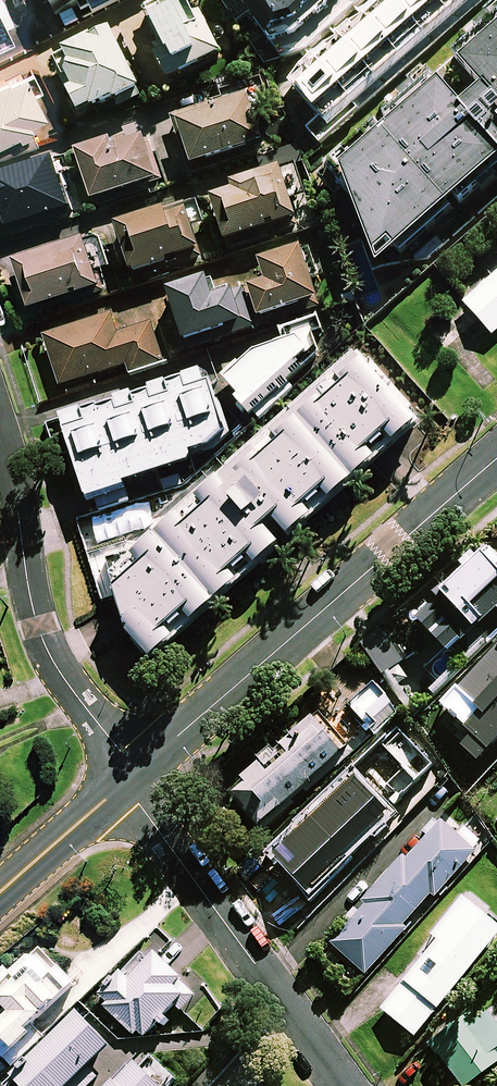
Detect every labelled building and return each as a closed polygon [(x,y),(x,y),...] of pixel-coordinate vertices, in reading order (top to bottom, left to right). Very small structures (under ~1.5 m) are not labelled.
[(2,0),(0,0),(0,40),(18,32),(2,0)] [(53,17),(80,3),(84,11),(92,8),(95,14),(123,0),(44,0),(53,17)] [(189,0),(167,0),(143,12),(159,44),(155,46),(171,79),(221,53),(207,25),(202,27),(189,0)] [(236,22),(248,14),(278,62),(306,49),(359,0),(222,0),(236,22)] [(320,147),(482,0),(368,0),(307,56),(295,67),(301,75),(291,84),(320,117),(305,131),(320,147)] [(81,113),(115,97),(117,99),(141,87),(140,85),(115,31),(56,58),(81,113)] [(402,251),(406,255),(482,185),(486,190),(496,181),(496,35),(465,63),(487,88),(466,106),(446,83),(346,169),(382,270),(402,251)] [(237,70),(213,79),(220,97),(244,88),(237,70)] [(27,72),(0,85),(0,156),(37,139),(28,117),(44,110),(27,72)] [(170,119),(189,177),(258,155),(256,149),(263,147),(246,94),(170,119)] [(148,183),(161,179),(147,136),(116,146),(114,139),(80,150),(98,207),(150,190),(148,183)] [(11,234),(74,214),(72,208),(65,185),(62,186),(60,181),(63,180),(56,158),(20,169),(21,174),(0,181),(0,200),(11,234)] [(209,202),(225,252),(297,229),(279,172),(229,188),(231,195),(209,202)] [(163,212),(113,228),(131,284),(201,261),(186,215),(166,222),(163,212)] [(88,237),(16,260),(34,315),(106,292),(88,237)] [(259,330),(320,310),(301,252),(258,265),(265,285),(247,291),(259,330)] [(465,302),(494,334),(496,331),(496,274),(465,302)] [(207,281),(166,295),(183,348),(187,347),(189,354),(257,332),(244,293),(214,303),(207,281)] [(223,376),(240,395),(235,399),(250,417),(255,413),(260,419),(295,390),(289,383),(320,356),(313,334),(325,330),(320,315),(277,329),(282,342),(256,351),(243,362),(241,361),(223,376)] [(111,316),(42,338),(59,390),(125,369),(128,377),(164,366),(151,326),(118,337),(111,316)] [(372,364),(363,354),(360,356),(353,349),(216,476),(211,471),(110,562),(129,633),(154,660),(285,543),(269,525),(278,517),(293,535),(421,421),(414,413),(418,410),(374,362),(372,364)] [(211,448),(231,429),(215,379),(206,382),(202,370),(185,376),(186,378),(169,383),(168,381),(148,387),(150,392),(137,396),(136,391),(117,397),(118,401),(86,411),(85,408),(63,415),(91,503),(100,500),(103,510),(131,501),(125,482),(194,460),(192,455),(211,448)] [(487,546),(421,602),(425,607),(410,620),(426,640),(447,622),(462,639),(496,609),(496,557),(487,546)] [(384,629),(360,646),(380,674),(403,657),(384,629)] [(456,689),(479,710),(468,721),(492,743),(496,738),(496,646),(456,689)] [(364,721),(362,723),(365,727),(345,745),(316,711),(281,740),(290,751),(269,769),(261,760),(229,786),(257,819),(263,827),(294,802),(291,798),(302,788),(306,792),(401,712),(383,691),(375,680),(349,702),(364,721)] [(366,780),(278,863),(313,900),(404,814),(397,806),(436,769),(404,735),(361,775),(366,780)] [(422,833),(426,836),(409,855),(401,848),(390,861),(394,864),(362,900),(366,903),(359,911),(355,908),(347,916),(351,920),(331,942),(365,972),(406,927),(403,923),(432,891),(436,895),(477,850),(442,819),(437,824),(433,821),(422,833)] [(435,1008),(496,932),(496,920),(464,894),(431,934),(437,938),(402,981),(435,1008)] [(44,947),(15,973),(10,968),(0,977),(0,993),(14,1008),(0,1020),(0,1025),(1,1026),(0,1027),(0,1030),(6,1037),(0,1043),(0,1050),(17,1069),(50,1039),(37,1025),(81,984),(65,967),(63,968),(44,947)] [(185,977),(156,949),(129,976),(121,968),(95,995),(140,1039),(197,981),(189,973),(185,977)] [(435,1008),(402,981),(381,1007),(415,1034),(435,1008)] [(481,1001),(464,1014),(430,1042),(465,1085),(496,1059),(496,1051),(495,1049),(496,1048),(496,1021),(481,1001)] [(17,1085),(101,1085),(105,1082),(99,1076),(127,1049),(93,1014),(17,1085)] [(115,1085),(168,1085),(143,1062),(123,1084),(120,1081),(115,1085)]
